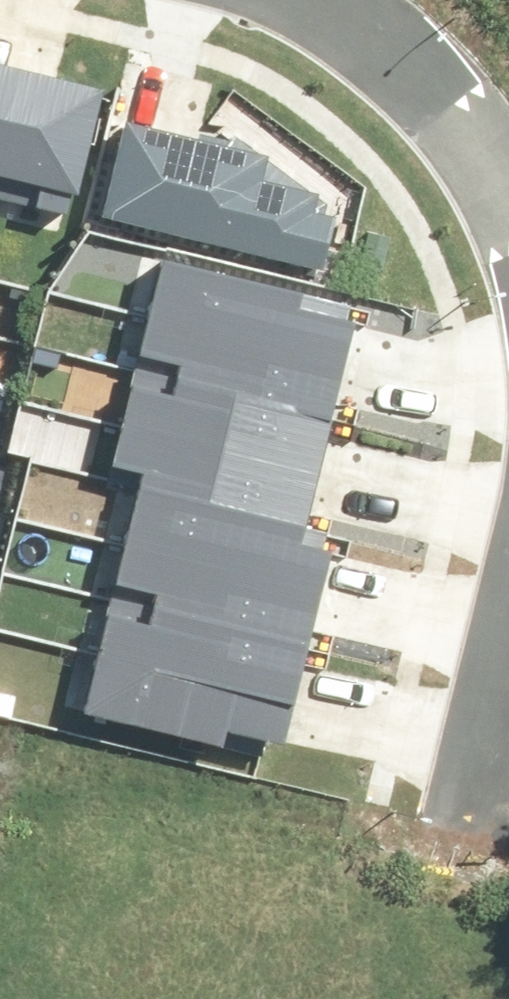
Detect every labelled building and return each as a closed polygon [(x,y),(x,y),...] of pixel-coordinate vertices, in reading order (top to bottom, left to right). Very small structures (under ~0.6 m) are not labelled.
[(15,68),(0,64),(0,130),(15,68)] [(0,130),(0,198),(67,214),(71,194),(79,196),(104,89),(15,68),(0,130)] [(106,216),(323,266),(334,218),(325,216),(328,205),(235,136),(231,142),(201,135),(200,140),(128,124),(106,216)] [(148,315),(345,363),(354,322),(299,309),(303,294),(162,260),(148,315)] [(135,369),(331,417),(345,363),(148,315),(135,369)] [(135,369),(121,424),(318,472),(331,417),(135,369)] [(140,481),(306,523),(318,472),(121,424),(110,467),(141,475),(140,481)] [(140,481),(124,544),(322,593),(332,552),(322,550),(326,535),(305,530),(306,523),(140,481)] [(124,544),(110,596),(309,646),(322,593),(124,544)] [(96,652),(295,702),(309,646),(110,596),(96,652)] [(81,713),(262,757),(266,740),(284,744),(295,702),(96,652),(81,713)]
